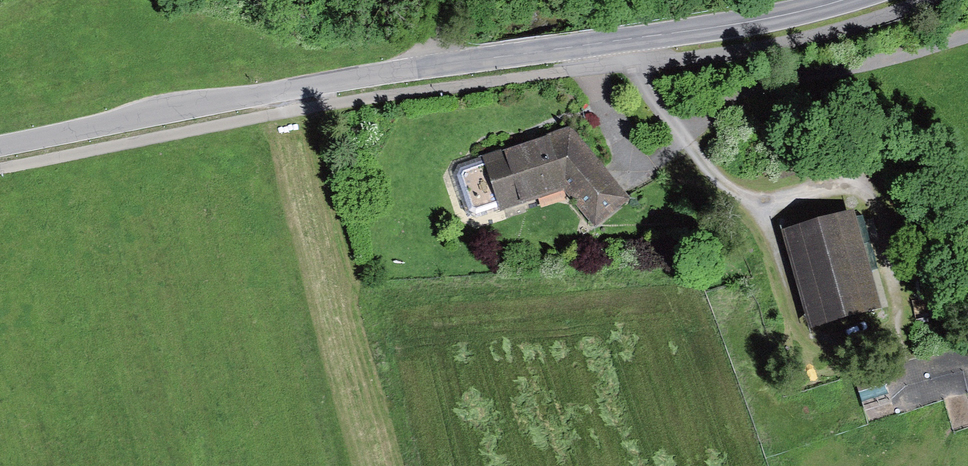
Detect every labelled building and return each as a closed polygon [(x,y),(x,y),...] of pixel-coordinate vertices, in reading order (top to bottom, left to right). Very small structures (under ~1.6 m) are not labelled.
[(565,192),(593,230),(629,202),(570,128),(484,160),(500,211),(565,192)] [(881,311),(853,214),(782,231),(810,327),(881,311)] [(907,406),(945,396),(953,425),(967,421),(967,372),(960,344),(895,361),(907,406)]
